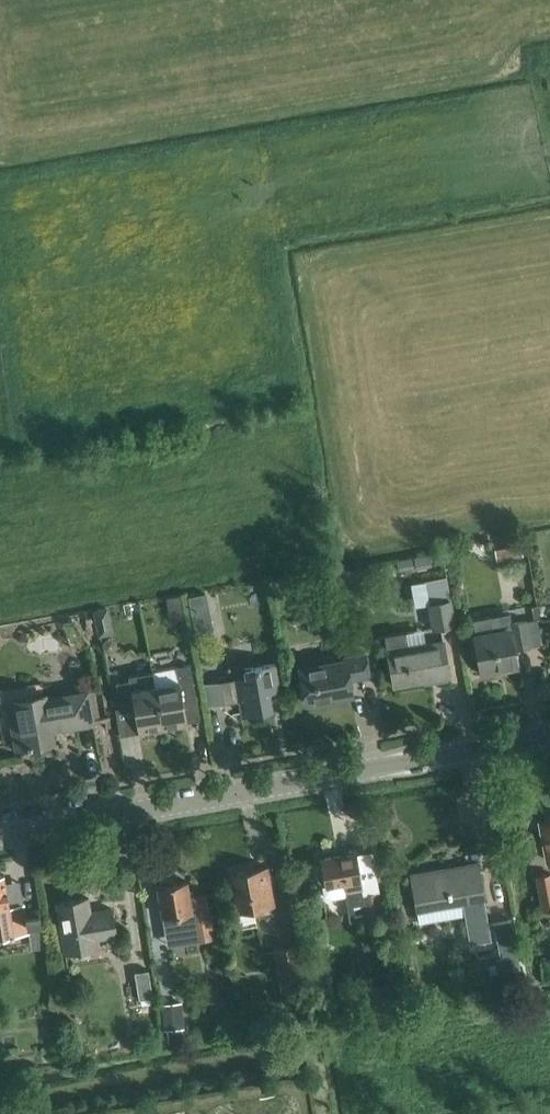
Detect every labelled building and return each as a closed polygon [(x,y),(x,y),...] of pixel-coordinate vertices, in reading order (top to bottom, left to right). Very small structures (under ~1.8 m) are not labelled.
[(522,542),(496,546),(498,558),(524,553),(522,542)] [(465,544),(444,547),(445,555),(467,552),(465,544)] [(431,554),(398,559),(400,567),(416,565),(416,568),(433,565),(431,554)] [(455,623),(450,598),(447,577),(425,580),(433,627),(455,623)] [(206,591),(187,594),(189,607),(208,603),(206,591)] [(536,605),(529,606),(531,618),(537,617),(536,605)] [(108,607),(95,610),(100,635),(113,632),(108,607)] [(530,646),(526,624),(525,619),(511,621),(512,629),(492,632),(489,616),(474,619),(483,670),(515,665),(512,645),(516,645),(517,648),(530,646)] [(451,676),(447,655),(444,639),(409,645),(406,630),(389,633),(391,648),(387,649),(393,682),(418,677),(419,682),(451,676)] [(350,679),(370,675),(366,652),(345,656),(346,660),(300,668),(306,703),(353,694),(350,679)] [(269,690),(280,688),(275,663),(246,668),(247,676),(221,681),(225,702),(239,700),(242,714),(273,708),(269,690)] [(187,723),(183,697),(196,694),(191,669),(178,671),(178,666),(154,671),(157,685),(164,727),(187,723)] [(164,727),(157,685),(154,671),(130,675),(131,680),(116,682),(121,708),(134,705),(139,732),(164,727)] [(50,722),(75,717),(76,723),(75,723),(76,724),(92,721),(87,691),(47,699),(46,694),(10,701),(18,748),(54,741),(50,722)] [(546,815),(544,819),(542,820),(549,861),(549,815),(546,815)] [(362,889),(356,851),(321,857),(326,885),(323,886),(324,895),(328,898),(347,895),(347,891),(362,889)] [(417,909),(462,901),(470,942),(491,938),(484,900),(486,900),(479,862),(410,874),(417,909)] [(274,903),(267,866),(232,873),(238,909),(274,903)] [(24,902),(22,902),(23,903),(9,906),(4,873),(0,874),(0,936),(14,934),(29,932),(28,925),(41,923),(39,913),(26,915),(24,902)] [(537,876),(543,909),(549,908),(549,874),(537,876)] [(215,937),(207,893),(190,896),(187,880),(175,882),(171,878),(162,880),(160,885),(158,885),(166,933),(194,928),(196,940),(215,937)] [(383,912),(379,891),(362,893),(366,915),(383,912)] [(117,935),(112,908),(100,910),(102,921),(93,923),(89,897),(57,903),(65,952),(97,947),(96,939),(117,935)] [(511,919),(494,923),(502,970),(509,969),(511,984),(524,982),(522,966),(519,967),(511,919)] [(294,944),(272,948),(280,991),(301,987),(294,944)] [(153,996),(148,969),(135,972),(139,999),(153,996)] [(217,991),(209,1000),(220,1011),(228,1001),(217,991)] [(183,1027),(181,1002),(162,1004),(165,1029),(183,1027)]
